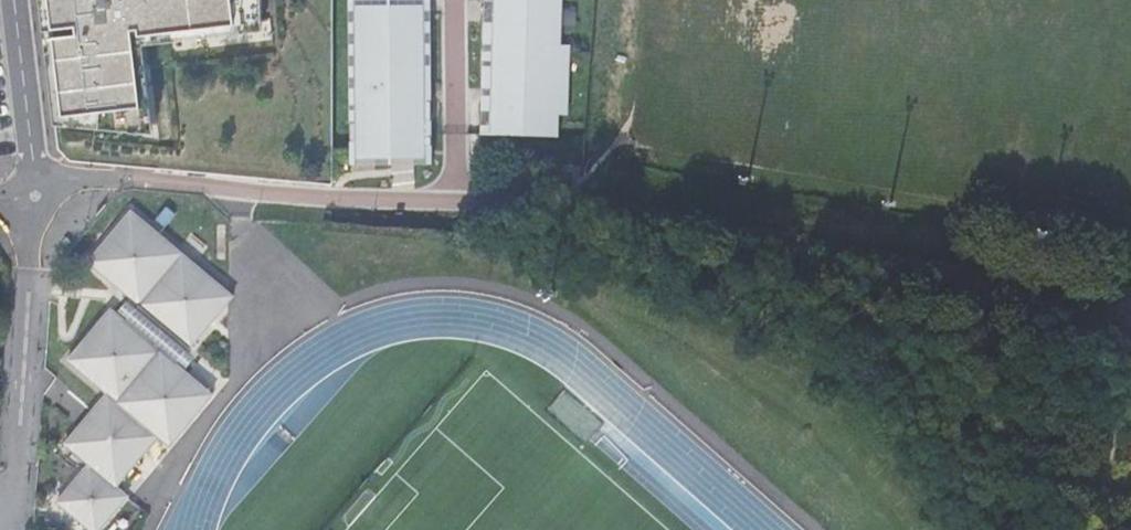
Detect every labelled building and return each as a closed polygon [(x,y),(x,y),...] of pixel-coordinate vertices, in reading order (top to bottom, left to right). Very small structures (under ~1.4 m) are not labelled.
[(44,32),(53,30),(51,11),(50,0),(40,0),(44,32)] [(258,23),(139,37),(139,30),(132,31),(144,129),(64,122),(54,38),(45,39),(55,126),(154,135),(143,46),(262,32),(262,0),(258,0),(258,23)] [(51,11),(53,30),(54,38),(64,122),(144,129),(132,31),(139,30),(139,37),(258,23),(258,0),(50,0),(51,11)] [(351,6),(414,9),(419,3),(353,0),(347,0),(351,6)] [(475,0),(467,0),(463,139),(472,140),(475,0)] [(472,140),(502,143),(532,145),(533,124),(540,124),(542,57),(534,56),(538,0),(476,0),(472,140)] [(351,6),(352,159),(416,162),(414,9),(351,6)] [(352,159),(348,165),(420,168),(416,162),(352,159)] [(158,437),(170,447),(213,395),(177,365),(234,297),(130,211),(87,263),(137,304),(124,321),(110,309),(67,361),(106,394),(64,445),(88,465),(56,504),(87,529),(100,529),(128,497),(116,488),(158,437)]
